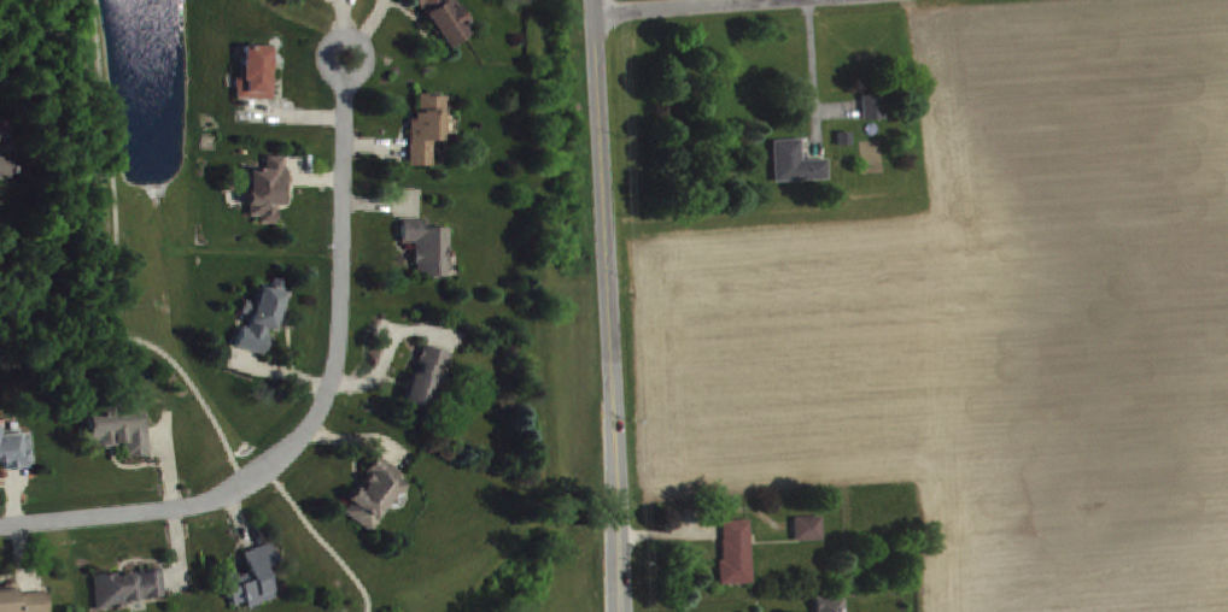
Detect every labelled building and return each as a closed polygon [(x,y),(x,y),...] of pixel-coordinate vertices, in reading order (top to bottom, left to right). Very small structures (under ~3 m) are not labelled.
[(448,56),(472,42),(466,31),(469,29),(452,0),(416,0),(448,56)] [(275,53),(243,52),(241,105),(274,106),(275,53)] [(888,124),(887,99),(865,100),(866,125),(888,124)] [(413,172),(435,173),(436,146),(450,146),(451,102),(422,102),(422,119),(414,119),(413,172)] [(5,147),(8,132),(0,130),(0,146),(5,147)] [(777,187),(831,185),(831,164),(805,165),(804,144),(776,145),(777,187)] [(279,230),(279,213),(289,213),(289,163),(269,163),(269,176),(250,176),(250,223),(262,223),(262,230),(279,230)] [(12,184),(16,167),(0,164),(0,181),(12,184)] [(452,284),(453,235),(431,235),(431,227),(405,226),(405,249),(418,249),(418,283),(452,284)] [(278,338),(289,298),(264,291),(259,310),(247,307),(243,320),(254,323),(251,335),(244,333),(238,354),(266,362),(273,337),(278,338)] [(408,410),(435,417),(451,358),(426,352),(421,370),(419,370),(408,410)] [(150,463),(147,419),(90,422),(92,453),(128,452),(128,464),(150,463)] [(4,475),(4,476),(34,475),(32,435),(0,436),(0,475),(4,475)] [(373,539),(408,489),(401,484),(404,479),(381,463),(359,494),(360,494),(343,518),(373,539)] [(797,546),(826,545),(825,522),(797,522),(797,546)] [(724,590),(754,588),(752,525),(721,526),(724,590)] [(266,573),(279,568),(273,549),(245,559),(252,578),(226,587),(235,611),(237,611),(248,608),(250,611),(259,611),(278,605),(266,573)] [(99,611),(119,611),(119,608),(167,604),(165,576),(96,582),(99,611)] [(50,599),(20,600),(19,590),(6,591),(6,597),(0,598),(0,611),(51,611),(50,599)] [(817,611),(846,611),(846,601),(816,602),(817,611)]
